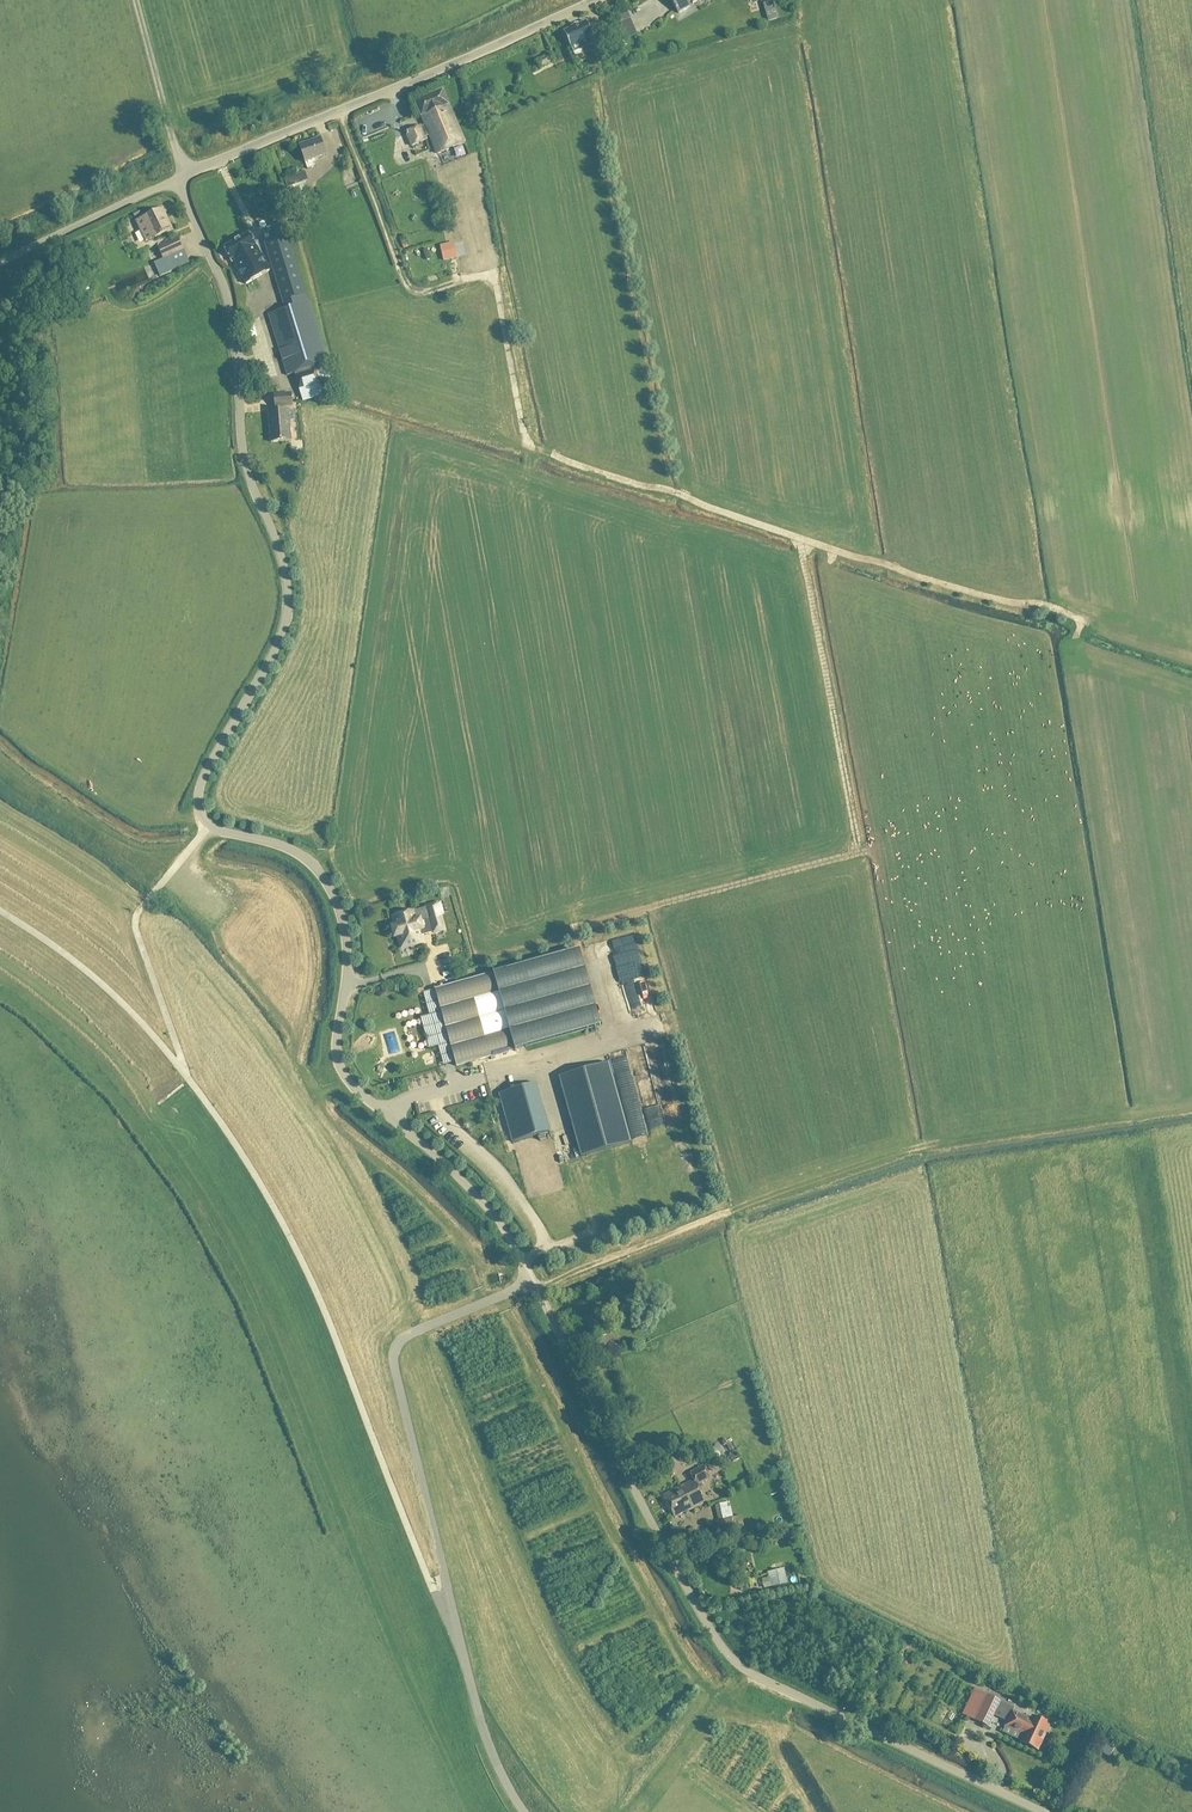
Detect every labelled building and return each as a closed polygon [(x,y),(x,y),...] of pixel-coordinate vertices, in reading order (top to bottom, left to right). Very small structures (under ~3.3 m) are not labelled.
[(686,0),(672,0),(671,1),(678,13),(690,6),(686,0)] [(775,12),(766,14),(768,21),(777,19),(775,12)] [(630,18),(617,23),(624,39),(637,33),(630,18)] [(593,37),(586,21),(578,24),(577,24),(577,25),(572,27),(572,26),(571,27),(563,31),(570,47),(571,47),(573,53),(595,43),(593,37)] [(619,41),(617,36),(612,34),(608,39),(610,44),(615,45),(619,41)] [(553,60),(550,52),(535,58),(539,67),(553,60)] [(464,142),(448,104),(449,104),(442,90),(415,102),(421,116),(425,124),(420,127),(420,126),(405,131),(411,145),(427,139),(425,132),(428,131),(437,153),(464,142)] [(326,154),(320,137),(299,144),(307,169),(316,166),(315,162),(317,162),(316,158),(326,154)] [(307,180),(303,171),(284,178),(287,187),(307,180)] [(294,207),(308,202),(306,198),(308,197),(305,189),(289,194),(294,207)] [(173,229),(163,207),(134,220),(144,242),(173,229)] [(270,270),(248,233),(223,248),(232,262),(233,261),(245,284),(270,270)] [(329,362),(310,301),(308,301),(305,294),(306,294),(287,235),(264,242),(282,301),(286,299),(289,307),(268,313),(287,375),(294,373),(299,389),(320,382),(315,366),(329,362)] [(189,262),(183,249),(178,236),(157,246),(162,258),(155,262),(160,275),(189,262)] [(407,239),(401,241),(403,247),(409,245),(407,239)] [(454,241),(440,245),(443,260),(457,257),(454,241)] [(275,407),(292,406),(292,393),(274,394),(275,407)] [(271,442),(290,440),(289,420),(296,419),(296,409),(288,410),(288,409),(268,411),(271,442)] [(422,942),(419,930),(432,926),(433,932),(444,929),(440,914),(442,913),(439,903),(437,904),(436,903),(426,906),(426,907),(413,911),(392,916),(395,926),(392,927),(394,937),(398,936),(401,948),(422,942)] [(596,1026),(574,950),(493,972),(493,970),(492,970),(493,972),(479,976),(434,988),(449,1042),(455,1061),(456,1066),(514,1049),(515,1051),(516,1050),(515,1048),(596,1026)] [(454,968),(444,969),(445,977),(455,976),(454,968)] [(617,1071),(638,1070),(637,1055),(616,1056),(617,1071)] [(424,1066),(434,1064),(433,1056),(423,1058),(424,1066)] [(608,1063),(560,1076),(582,1156),(631,1142),(608,1063)] [(536,1082),(499,1092),(513,1141),(550,1131),(536,1082)] [(467,1101),(481,1099),(479,1089),(465,1091),(467,1101)] [(604,1314),(586,1323),(589,1330),(607,1321),(604,1314)] [(580,1342),(589,1361),(599,1357),(590,1338),(580,1342)] [(727,1461),(718,1445),(708,1450),(717,1467),(727,1461)] [(705,1500),(697,1484),(710,1477),(704,1465),(690,1472),(693,1479),(678,1487),(690,1508),(705,1500)] [(690,1508),(678,1487),(663,1495),(674,1516),(690,1508)] [(733,1520),(729,1501),(715,1505),(719,1520),(709,1523),(712,1535),(735,1529),(733,1520)] [(788,1583),(784,1568),(767,1572),(771,1588),(788,1583)] [(995,1709),(999,1701),(975,1689),(963,1713),(988,1725),(995,1709)] [(1038,1749),(1050,1724),(1032,1716),(1031,1719),(1012,1710),(1005,1726),(1023,1734),(1020,1741),(1038,1749)] [(1100,1743),(1096,1749),(1110,1757),(1113,1750),(1100,1743)]
